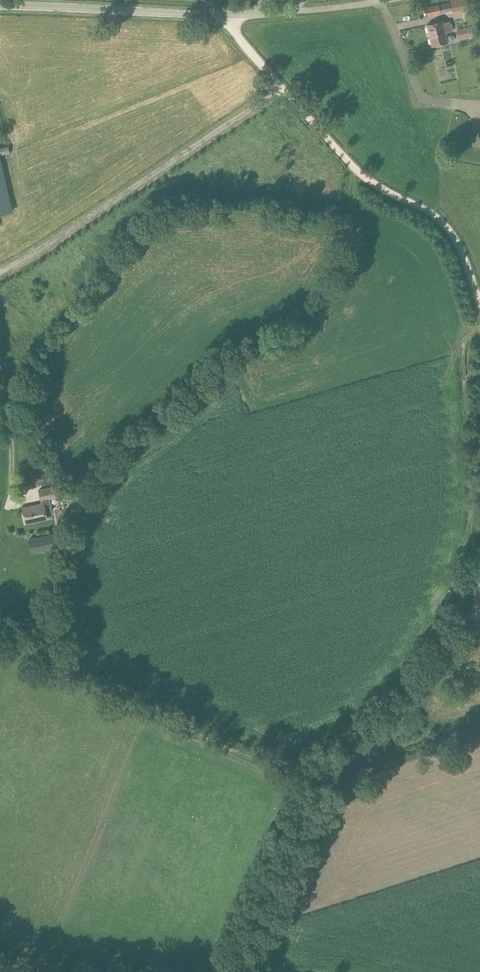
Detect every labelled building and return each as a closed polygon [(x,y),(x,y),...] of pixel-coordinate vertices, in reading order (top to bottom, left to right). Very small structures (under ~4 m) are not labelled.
[(450,0),(453,13),(464,11),(461,0),(450,0)] [(451,11),(448,2),(422,8),(425,17),(451,11)] [(442,23),(442,21),(426,25),(431,45),(447,42),(445,32),(451,31),(449,21),(442,23)] [(471,35),(469,26),(457,29),(459,38),(471,35)] [(12,211),(0,160),(0,214),(12,211)] [(25,523),(48,518),(46,511),(52,509),(49,498),(58,496),(56,486),(40,489),(42,500),(44,499),(44,502),(22,507),(25,523)] [(32,552),(61,546),(58,533),(29,539),(32,552)] [(479,588),(471,616),(479,619),(479,589),(479,588)]
